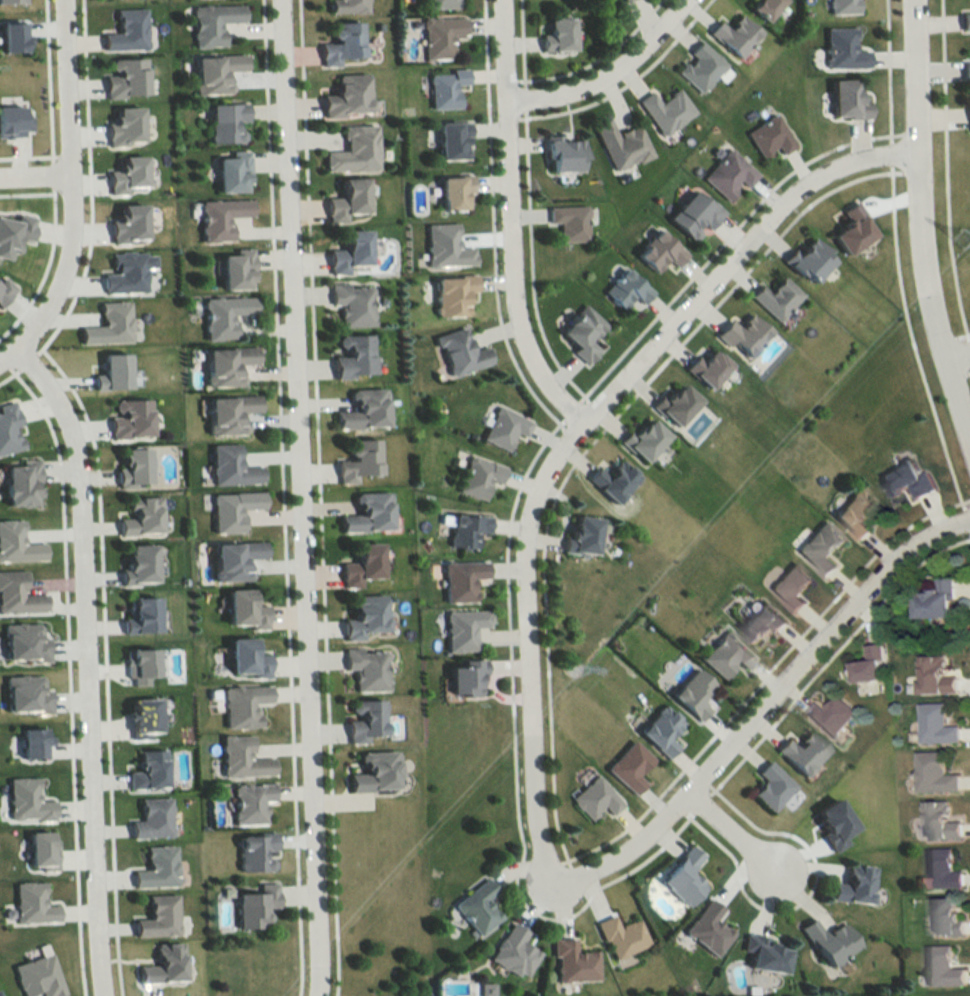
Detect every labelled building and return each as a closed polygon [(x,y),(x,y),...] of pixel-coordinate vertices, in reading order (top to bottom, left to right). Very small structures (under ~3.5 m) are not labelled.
[(328,13),(327,0),(366,0),(365,2),(366,13),(351,13),(351,12),(328,13)] [(424,10),(423,0),(456,0),(457,8),(424,10)] [(747,8),(754,0),(782,0),(762,22),(747,8)] [(826,1),(826,0),(854,0),(854,8),(855,8),(855,14),(827,14),(827,7),(826,6),(826,1)] [(202,4),(207,4),(208,6),(242,5),(243,22),(218,23),(218,28),(222,28),(223,46),(206,46),(206,48),(193,48),(192,39),(191,37),(191,33),(192,31),(192,17),(190,15),(190,10),(191,8),(191,6),(200,6),(202,4)] [(114,9),(143,8),(145,39),(146,41),(146,46),(143,49),(139,49),(137,48),(102,49),(101,33),(116,33),(116,20),(114,20),(114,9)] [(958,12),(969,12),(969,30),(959,30),(958,12)] [(717,21),(725,28),(737,15),(756,32),(749,40),(752,42),(735,60),(706,33),(717,21)] [(423,17),(427,17),(429,18),(430,18),(431,17),(436,17),(437,18),(464,17),(465,35),(451,35),(451,47),(453,47),(453,58),(422,59),(421,27),(420,26),(420,20),(423,17)] [(551,18),(570,17),(571,50),(540,51),(540,43),(549,43),(549,38),(548,38),(548,29),(546,29),(546,20),(551,20),(551,18)] [(332,22),(360,21),(361,57),(337,57),(337,65),(321,65),(321,58),(319,58),(318,42),(334,42),(334,40),(332,40),(329,37),(329,32),(331,28),(332,28),(332,22)] [(0,22),(25,22),(25,35),(27,35),(27,44),(23,45),(23,52),(0,53),(0,22)] [(823,28),(853,27),(854,38),(852,38),(853,51),(866,50),(867,67),(825,68),(825,66),(823,64),(823,59),(824,57),(823,28)] [(675,71),(683,62),(686,65),(693,58),(687,53),(698,41),(713,54),(715,54),(719,58),(720,60),(725,65),(724,66),(724,67),(718,73),(716,73),(713,77),(714,78),(709,82),(708,85),(704,90),(702,90),(698,94),(675,71)] [(193,58),(216,57),(216,55),(243,54),(243,70),(222,71),(222,77),(226,77),(227,81),(230,85),(230,90),(227,93),(194,94),(194,91),(192,89),(192,85),(193,84),(193,58)] [(112,58),(144,57),(145,94),(122,94),(122,98),(106,98),(106,91),(104,91),(104,76),(116,75),(116,72),(113,72),(109,68),(109,62),(112,58)] [(959,61),(969,61),(969,79),(960,79),(959,61)] [(448,68),(465,67),(466,84),(453,85),(453,90),(455,90),(456,98),(457,98),(457,107),(429,108),(428,84),(427,82),(426,77),(428,76),(427,74),(449,73),(448,68)] [(336,75),(365,74),(366,99),(368,101),(368,110),(367,112),(341,113),(341,117),(321,117),(321,98),(333,98),(333,93),(335,90),(335,79),(336,75)] [(829,81),(855,80),(855,95),(857,95),(858,102),(868,101),(868,119),(847,119),(847,117),(830,117),(829,81)] [(636,101),(649,92),(657,103),(668,96),(667,95),(675,89),(693,113),(668,130),(668,132),(663,136),(659,135),(656,132),(656,130),(636,101)] [(207,104),(245,103),(246,121),(233,121),(234,129),(238,129),(242,133),(243,139),(239,142),(209,143),(209,140),(207,139),(207,134),(208,133),(207,104)] [(1,137),(0,137),(0,107),(20,107),(21,116),(28,116),(29,130),(22,131),(22,136),(9,137),(9,138),(1,138),(1,137)] [(114,108),(139,108),(140,142),(124,143),(124,146),(107,146),(107,139),(106,139),(105,123),(112,123),(112,117),(115,117),(114,108)] [(773,115),(774,114),(793,146),(781,153),(775,144),(773,145),(774,147),(768,150),(769,152),(759,158),(744,132),(765,119),(765,117),(771,114),(773,115)] [(607,118),(615,137),(618,135),(616,132),(627,127),(628,129),(637,125),(651,156),(635,163),(634,160),(622,165),(621,167),(615,170),(614,170),(611,171),(590,125),(607,118)] [(436,123),(468,122),(468,138),(464,139),(464,146),(463,146),(463,149),(464,149),(464,160),(437,161),(436,123)] [(340,126),(374,125),(374,149),(376,150),(376,155),(375,157),(375,169),(324,171),(323,167),(322,167),(322,157),(323,156),(323,152),(344,151),(344,138),(341,138),(340,126)] [(544,135),(561,134),(561,140),(581,139),(581,159),(578,159),(578,171),(549,172),(549,160),(544,160),(544,135)] [(230,149),(246,149),(246,155),(248,155),(249,172),(245,172),(245,179),(242,179),(242,188),(216,189),(216,154),(230,154),(230,149)] [(725,149),(729,149),(732,151),(732,153),(735,155),(737,156),(739,158),(740,160),(756,175),(745,187),(737,180),(734,183),(736,185),(731,190),(734,193),(726,202),(700,178),(721,155),(721,153),(725,149)] [(119,156),(144,156),(144,187),(125,187),(125,194),(109,194),(109,187),(108,187),(108,171),(117,171),(117,164),(119,164),(119,156)] [(453,176),(469,175),(470,193),(463,193),(463,200),(464,200),(464,209),(459,209),(459,211),(440,212),(440,199),(439,199),(438,178),(453,177),(453,176)] [(340,180),(363,179),(364,213),(342,213),(343,222),(326,222),(326,215),(324,215),(324,198),(340,197),(340,191),(338,191),(338,184),(340,184),(340,180)] [(691,190),(707,204),(710,201),(722,212),(717,218),(717,219),(707,230),(697,220),(695,221),(698,224),(695,228),(697,230),(697,235),(693,240),(688,240),(665,219),(691,190)] [(199,199),(209,198),(210,197),(214,197),(216,198),(249,197),(250,214),(226,214),(226,220),(230,220),(231,230),(232,230),(232,238),(215,238),(215,240),(201,241),(201,232),(199,229),(199,225),(200,223),(199,206),(198,205),(198,202),(199,201),(199,199)] [(855,198),(868,216),(865,219),(873,231),(845,251),(831,232),(837,228),(836,226),(842,222),(840,220),(845,216),(840,209),(855,198)] [(118,205),(143,205),(144,239),(127,240),(127,243),(111,244),(110,237),(109,237),(109,221),(115,220),(115,215),(118,215),(118,205)] [(547,207),(584,205),(585,208),(585,214),(585,215),(585,241),(557,242),(556,231),(557,231),(557,224),(558,224),(558,222),(547,222),(547,207)] [(8,259),(0,257),(0,219),(14,221),(15,213),(33,216),(32,225),(33,225),(30,241),(17,239),(16,243),(18,246),(17,251),(14,253),(10,252),(8,259)] [(425,224),(455,223),(456,233),(455,233),(455,240),(456,240),(456,248),(472,248),(472,253),(473,253),(473,265),(434,266),(433,267),(428,267),(425,265),(425,259),(426,257),(425,251),(424,251),(424,246),(425,246),(425,224)] [(656,230),(684,255),(674,266),(666,259),(653,273),(633,256),(641,247),(639,246),(649,236),(650,237),(656,230)] [(364,231),(365,265),(344,265),(344,274),(328,274),(328,267),(326,267),(325,250),(342,249),(342,232),(364,231)] [(812,233),(826,246),(823,250),(831,257),(812,279),(802,271),(799,274),(781,258),(792,246),(797,250),(812,233)] [(232,245),(250,245),(250,252),(252,252),(252,270),(248,270),(249,277),(246,277),(246,287),(220,287),(219,251),(233,251),(232,245)] [(120,250),(132,249),(132,251),(144,251),(144,253),(154,253),(154,266),(145,267),(145,290),(104,292),(103,289),(102,289),(101,272),(115,271),(114,266),(110,266),(110,252),(120,252),(120,250)] [(623,269),(637,282),(639,281),(652,292),(641,304),(632,295),(625,302),(626,303),(620,309),(601,292),(616,276),(616,274),(620,269),(623,269)] [(780,274),(801,292),(783,312),(783,314),(779,319),(778,319),(777,320),(747,294),(759,281),(767,288),(780,274)] [(457,278),(456,275),(473,275),(474,292),(464,292),(465,294),(465,297),(464,298),(464,306),(466,306),(467,311),(465,313),(465,315),(434,316),(434,314),(432,312),(432,308),(434,306),(433,290),(432,288),(432,284),(433,283),(433,279),(457,278)] [(11,295),(0,307),(0,278),(2,276),(15,288),(10,294),(11,295)] [(328,282),(344,281),(344,286),(352,286),(353,284),(358,284),(359,285),(361,285),(362,284),(367,284),(370,287),(370,292),(368,295),(369,309),(371,310),(371,316),(372,316),(372,324),(338,325),(338,310),(343,309),(341,307),(341,302),(328,303),(328,282)] [(252,296),(252,311),(228,311),(228,320),(232,320),(232,331),(234,331),(234,336),(219,336),(219,338),(204,338),(204,329),(202,327),(202,322),(204,321),(204,306),(202,305),(202,299),(203,298),(203,296),(213,296),(213,295),(218,295),(218,296),(252,296)] [(99,301),(128,300),(129,329),(130,331),(131,336),(130,338),(130,340),(79,342),(79,324),(101,324),(100,312),(99,312),(99,301)] [(582,304),(604,324),(588,342),(596,350),(593,353),(594,353),(584,364),(571,351),(574,347),(558,332),(565,326),(564,325),(575,314),(574,313),(582,304)] [(749,310),(767,326),(767,332),(762,338),(763,339),(749,354),(746,354),(742,351),(743,350),(740,347),(738,347),(735,345),(734,342),(730,339),(726,344),(713,333),(728,315),(738,323),(749,310)] [(462,325),(470,350),(485,345),(490,360),(465,369),(464,371),(461,372),(459,371),(457,371),(456,373),(452,375),(447,372),(446,367),(447,365),(439,343),(435,345),(432,335),(462,325)] [(339,333),(369,332),(369,335),(370,336),(370,341),(369,342),(370,369),(349,370),(349,376),(333,376),(332,354),(341,354),(341,346),(339,346),(335,342),(335,337),(339,333)] [(205,346),(254,346),(254,362),(234,362),(234,366),(238,366),(238,372),(241,375),(241,380),(238,383),(205,384),(205,381),(204,380),(204,375),(205,374),(205,346)] [(710,346),(715,350),(716,349),(729,361),(707,385),(696,375),(694,377),(682,366),(695,352),(700,357),(710,346)] [(101,351),(126,350),(127,386),(93,387),(93,373),(102,372),(102,366),(99,366),(98,359),(101,359),(101,351)] [(681,381),(698,397),(675,424),(663,413),(661,415),(649,404),(660,391),(663,394),(668,388),(670,390),(674,386),(676,387),(681,381)] [(350,387),(383,386),(383,389),(384,390),(384,395),(384,397),(384,414),(386,416),(386,421),(382,425),(377,425),(375,424),(361,424),(361,426),(334,427),(334,409),(354,408),(354,403),(351,403),(351,399),(346,395),(346,390),(350,387)] [(207,395),(255,394),(256,409),(235,410),(235,415),(239,415),(240,420),(243,423),(243,429),(240,433),(208,433),(208,430),(206,429),(206,424),(208,423),(207,395)] [(116,398),(149,397),(149,432),(148,432),(146,435),(142,434),(141,433),(128,433),(128,438),(111,438),(111,431),(109,431),(108,415),(121,414),(121,411),(117,411),(113,407),(113,402),(116,398)] [(24,447),(0,453),(0,402),(12,399),(14,406),(15,406),(20,422),(12,425),(12,427),(11,428),(15,427),(17,435),(20,434),(24,447)] [(531,420),(523,436),(514,432),(506,450),(480,437),(492,412),(492,410),(494,405),(496,404),(496,403),(531,420)] [(649,416),(667,432),(643,460),(631,450),(630,452),(616,440),(628,427),(631,430),(636,425),(638,426),(643,420),(644,421),(649,416)] [(376,436),(377,464),(379,465),(379,471),(375,475),(371,475),(368,473),(354,474),(354,481),(337,482),(337,474),(335,474),(335,459),(350,458),(350,453),(348,453),(345,450),(345,445),(348,443),(348,437),(376,436)] [(210,443),(236,442),(237,465),(259,465),(260,481),(211,483),(210,473),(209,471),(209,466),(210,464),(210,443)] [(145,445),(145,454),(150,454),(150,466),(146,466),(146,481),(132,481),(132,486),(117,486),(117,483),(116,482),(115,466),(124,466),(123,461),(120,461),(120,452),(123,452),(122,446),(145,445)] [(470,453),(475,455),(475,457),(478,457),(479,456),(505,466),(498,483),(488,479),(481,498),(456,489),(465,462),(464,460),(467,455),(470,453)] [(911,454),(921,472),(927,469),(936,487),(916,497),(909,484),(907,485),(907,486),(902,489),(904,492),(894,497),(893,496),(891,497),(878,473),(900,461),(900,460),(911,454)] [(4,464),(20,463),(20,458),(37,457),(38,477),(33,478),(33,484),(36,484),(37,493),(33,493),(33,502),(26,502),(26,503),(16,503),(16,502),(5,502),(5,494),(3,495),(3,480),(5,480),(4,464)] [(620,459),(625,463),(625,462),(633,469),(632,470),(639,475),(637,478),(636,480),(634,483),(631,483),(620,495),(620,498),(616,502),(614,502),(585,477),(595,465),(606,474),(611,468),(610,467),(616,460),(618,462),(620,459)] [(858,486),(863,491),(863,490),(871,497),(870,498),(877,504),(868,514),(866,512),(863,515),(862,514),(859,517),(871,529),(860,540),(832,512),(850,494),(850,492),(853,488),(855,488),(858,486)] [(211,493),(231,492),(231,491),(261,490),(262,507),(237,508),(237,513),(241,513),(241,531),(212,532),(211,493)] [(354,491),(387,490),(387,493),(388,494),(388,499),(387,501),(388,519),(389,521),(389,525),(386,529),(382,529),(379,527),(364,527),(364,530),(339,530),(339,514),(359,513),(359,507),(355,507),(355,503),(351,500),(351,494),(354,491)] [(126,496),(136,495),(136,494),(148,494),(148,495),(159,495),(160,508),(158,508),(158,522),(160,524),(160,529),(157,532),(152,532),(149,530),(134,530),(135,533),(117,533),(117,517),(132,517),(132,509),(127,509),(126,496)] [(451,511),(488,514),(487,531),(475,530),(474,535),(476,535),(475,548),(466,548),(466,549),(457,548),(457,547),(448,546),(448,543),(447,542),(448,534),(449,533),(451,511)] [(573,512),(599,515),(594,551),(576,548),(576,551),(561,549),(563,535),(567,535),(568,526),(571,527),(573,512)] [(43,557),(0,560),(0,518),(10,517),(10,518),(20,518),(21,529),(20,529),(21,541),(42,540),(43,557)] [(823,518),(845,538),(837,547),(835,545),(827,555),(838,564),(827,577),(795,548),(797,547),(797,544),(800,541),(802,540),(812,529),(813,529),(823,518)] [(211,541),(261,540),(262,556),(240,556),(240,561),(245,561),(245,578),(213,579),(213,577),(211,575),(211,571),(212,569),(211,541)] [(377,540),(378,575),(357,575),(357,585),(340,586),(340,578),(339,578),(338,560),(354,560),(353,540),(377,540)] [(152,541),(153,577),(135,578),(135,582),(120,582),(120,567),(125,567),(124,551),(128,551),(128,549),(127,548),(127,546),(127,545),(127,542),(152,541)] [(484,559),(484,575),(470,575),(470,590),(471,590),(472,600),(443,601),(442,574),(441,571),(441,563),(443,560),(449,560),(450,560),(484,559)] [(792,559),(812,578),(798,594),(805,600),(796,611),(768,586),(769,585),(769,583),(774,578),(775,579),(792,559)] [(5,611),(0,611),(0,569),(23,568),(24,581),(22,581),(23,592),(45,591),(46,604),(44,605),(44,609),(13,610),(11,612),(7,612),(5,611)] [(954,577),(954,598),(951,598),(952,615),(916,616),(915,590),(929,589),(929,586),(936,586),(936,577),(954,577)] [(225,587),(249,587),(250,603),(265,603),(266,620),(264,620),(264,627),(247,627),(247,621),(226,622),(225,587)] [(128,593),(156,593),(156,631),(121,631),(121,616),(125,616),(125,603),(128,603),(128,593)] [(382,593),(383,621),(384,623),(384,627),(381,630),(376,631),(374,628),(360,629),(360,638),(342,638),(342,635),(341,635),(340,617),(350,616),(350,594),(382,593)] [(763,598),(777,612),(778,611),(788,620),(777,632),(774,629),(770,634),(767,631),(762,637),(761,636),(756,641),(738,624),(763,598)] [(443,610),(486,609),(487,612),(487,621),(486,621),(487,625),(473,625),(473,639),(474,639),(475,648),(457,649),(457,650),(450,651),(450,650),(445,650),(444,619),(442,617),(442,613),(443,611),(443,610)] [(1,623),(13,622),(13,620),(22,620),(22,621),(35,621),(39,624),(39,630),(36,633),(36,635),(46,634),(47,660),(30,661),(30,656),(20,657),(18,658),(14,658),(13,657),(12,657),(11,658),(6,659),(3,656),(2,650),(3,649),(3,634),(2,634),(1,623)] [(726,627),(733,634),(735,634),(738,637),(738,638),(756,655),(744,667),(734,657),(730,662),(733,665),(720,678),(698,657),(719,635),(719,633),(722,630),(724,630),(726,627)] [(227,636),(251,636),(251,652),(267,652),(267,668),(266,668),(266,676),(249,677),(249,670),(228,671),(227,636)] [(884,641),(887,659),(883,660),(885,676),(874,678),(873,680),(869,681),(866,679),(855,680),(852,660),(868,658),(866,643),(884,641)] [(153,646),(154,674),(144,675),(145,683),(129,683),(129,676),(124,676),(124,663),(122,663),(122,654),(123,654),(123,647),(127,647),(127,645),(130,645),(130,646),(153,646)] [(367,649),(372,649),(373,650),(374,650),(376,648),(380,648),(384,652),(384,658),(382,660),(382,673),(384,675),(385,689),(353,690),(352,680),(351,680),(351,670),(355,670),(355,668),(342,668),(341,647),(358,646),(358,651),(366,651),(367,649)] [(925,653),(938,653),(938,664),(945,663),(946,674),(958,674),(959,692),(942,693),(942,691),(920,691),(919,666),(917,664),(917,660),(918,659),(918,655),(925,655),(925,653)] [(482,656),(483,674),(477,674),(477,693),(459,694),(459,691),(448,692),(447,664),(459,664),(459,657),(482,656)] [(693,665),(714,685),(705,695),(701,692),(696,697),(708,708),(697,720),(667,693),(693,665)] [(3,675),(16,674),(15,673),(23,673),(23,674),(37,673),(41,677),(41,682),(38,686),(38,689),(48,688),(49,712),(32,713),(32,707),(22,708),(20,710),(16,711),(14,709),(13,711),(7,711),(4,709),(4,702),(6,701),(5,686),(4,686),(3,675)] [(221,686),(231,685),(231,683),(238,683),(238,685),(268,684),(269,700),(249,700),(249,703),(250,703),(253,706),(254,711),(257,711),(257,724),(246,724),(246,726),(234,727),(234,725),(223,725),(222,698),(220,696),(220,687),(221,686)] [(838,693),(858,711),(840,730),(840,733),(837,736),(835,736),(833,739),(804,713),(816,700),(825,708),(826,707),(825,706),(832,698),(833,699),(838,693)] [(127,696),(156,695),(157,728),(146,729),(147,736),(129,737),(128,716),(125,716),(124,708),(128,708),(127,696)] [(350,698),(380,697),(380,700),(382,702),(382,706),(381,707),(382,734),(364,734),(364,741),(346,742),(346,735),(344,735),(344,717),(359,717),(358,711),(351,711),(347,708),(347,701),(350,698)] [(920,703),(945,702),(945,724),(960,724),(960,740),(937,741),(935,742),(931,742),(930,741),(921,741),(921,739),(919,738),(919,732),(920,731),(920,703)] [(662,703),(667,707),(675,714),(675,715),(681,720),(678,723),(679,724),(673,731),(670,728),(664,735),(675,745),(665,756),(637,730),(654,711),(654,709),(657,706),(659,705),(662,703)] [(18,726),(44,725),(44,735),(50,735),(50,743),(42,743),(43,755),(19,756),(18,726)] [(806,729),(827,748),(802,775),(773,748),(784,736),(794,745),(796,742),(798,743),(800,741),(797,739),(806,729)] [(250,734),(250,752),(246,752),(246,757),(271,756),(272,774),(237,775),(236,776),(232,776),(230,775),(221,775),(221,773),(220,772),(219,766),(220,765),(220,750),(218,749),(218,744),(220,742),(219,733),(228,733),(228,734),(250,734)] [(630,739),(651,758),(642,768),(640,767),(634,774),(642,782),(631,793),(604,768),(605,767),(605,765),(608,761),(610,761),(630,739)] [(138,749),(162,748),(163,785),(151,785),(151,786),(145,787),(145,785),(142,785),(142,787),(126,787),(125,770),(139,769),(139,765),(136,765),(136,758),(138,758),(138,749)] [(359,750),(394,749),(394,751),(396,753),(396,758),(395,759),(395,774),(393,775),(393,785),(391,787),(387,788),(384,786),(370,786),(370,790),(346,790),(346,772),(364,771),(364,766),(360,766),(360,762),(356,758),(356,754),(359,750)] [(917,751),(944,750),(945,773),(960,773),(961,789),(918,790),(918,788),(917,787),(917,781),(918,779),(917,751)] [(765,758),(794,784),(792,786),(792,788),(789,791),(787,791),(769,811),(749,793),(754,786),(753,785),(760,778),(753,771),(765,758)] [(595,773),(620,803),(608,812),(601,804),(594,810),(595,812),(587,819),(577,807),(576,808),(569,801),(570,800),(567,797),(587,780),(588,778),(591,775),(593,775),(595,773)] [(6,777),(35,776),(36,787),(35,787),(35,798),(51,798),(51,815),(50,815),(50,819),(33,819),(33,816),(17,817),(16,818),(9,818),(6,815),(6,808),(7,808),(7,801),(6,801),(6,798),(7,797),(6,777)] [(271,781),(271,799),(259,799),(259,802),(262,802),(263,822),(230,823),(230,816),(232,816),(230,815),(230,810),(232,808),(231,794),(229,792),(229,786),(232,783),(237,782),(238,784),(240,784),(241,783),(246,782),(247,784),(251,784),(251,782),(271,781)] [(137,797),(167,796),(167,802),(169,804),(169,809),(168,810),(168,815),(169,815),(169,819),(168,819),(168,825),(170,827),(170,833),(167,836),(162,836),(161,835),(147,835),(147,837),(128,837),(127,819),(137,819),(137,797)] [(923,799),(931,799),(931,798),(941,798),(941,799),(949,799),(949,807),(950,807),(950,812),(949,812),(949,821),(961,821),(961,835),(924,836),(923,810),(922,809),(922,804),(923,803),(923,799)] [(25,829),(47,828),(47,831),(48,832),(49,837),(52,837),(52,845),(54,845),(55,869),(37,869),(37,863),(26,863),(25,829)] [(255,832),(255,830),(274,829),(274,849),(260,850),(260,856),(267,856),(271,859),(271,864),(267,869),(237,870),(237,867),(235,866),(235,861),(237,859),(236,845),(235,845),(234,837),(236,837),(236,833),(255,832)] [(688,842),(701,854),(686,870),(689,872),(690,871),(699,879),(698,881),(702,885),(684,905),(682,903),(680,903),(676,899),(676,897),(655,878),(688,842)] [(143,845),(173,844),(174,873),(175,875),(175,882),(173,884),(130,885),(130,869),(145,869),(145,855),(143,855),(143,845)] [(953,846),(954,869),(965,868),(965,886),(927,887),(927,885),(925,884),(925,878),(926,877),(925,847),(953,846)] [(872,865),(866,901),(844,898),(843,899),(828,897),(830,882),(844,885),(845,880),(844,880),(845,874),(843,874),(845,861),(854,862),(855,861),(865,863),(865,864),(872,865)] [(484,878),(493,889),(482,898),(491,909),(493,908),(499,916),(476,934),(458,911),(455,911),(452,907),(452,905),(451,903),(484,878)] [(12,881),(16,881),(16,880),(28,879),(28,881),(41,881),(42,892),(40,892),(41,903),(55,903),(56,919),(21,921),(21,922),(15,922),(12,919),(12,914),(13,913),(12,881)] [(255,881),(274,880),(275,905),(260,906),(260,908),(262,908),(265,911),(265,916),(263,919),(261,919),(261,926),(234,927),(232,889),(255,888),(255,881)] [(144,893),(174,893),(174,913),(175,913),(175,917),(174,917),(174,921),(176,923),(176,930),(175,931),(175,933),(166,933),(165,934),(160,934),(159,933),(132,934),(132,918),(147,918),(146,904),(144,904),(144,893)] [(932,895),(958,894),(958,909),(961,909),(962,918),(966,918),(966,933),(950,934),(950,932),(933,932),(932,895)] [(706,897),(718,907),(710,918),(721,926),(722,926),(730,932),(713,955),(688,936),(686,936),(681,932),(681,928),(683,925),(685,925),(686,923),(686,921),(688,918),(690,918),(706,897)] [(634,917),(645,943),(611,958),(603,940),(600,941),(591,921),(610,912),(616,925),(617,925),(617,924),(627,920),(634,917)] [(810,916),(823,935),(828,931),(826,929),(835,924),(836,925),(842,920),(858,945),(825,968),(796,926),(810,916)] [(510,921),(525,930),(519,940),(537,952),(523,974),(517,970),(514,975),(502,967),(500,968),(496,965),(496,963),(487,958),(493,948),(492,947),(498,937),(500,937),(510,921)] [(741,932),(749,933),(750,932),(765,935),(764,939),(774,941),(774,944),(778,944),(778,947),(785,948),(781,972),(745,965),(748,950),(738,948),(741,932)] [(595,948),(596,979),(563,980),(562,981),(556,981),(554,979),(554,975),(555,973),(555,971),(553,970),(553,966),(554,965),(554,954),(549,955),(549,938),(572,937),(573,951),(584,950),(583,949),(595,948)] [(153,942),(161,941),(161,940),(172,940),(172,941),(179,941),(180,969),(181,970),(181,975),(180,977),(157,977),(157,980),(136,981),(136,964),(156,964),(156,961),(154,961),(154,956),(152,956),(151,946),(153,946),(153,942)] [(952,943),(953,966),(967,966),(968,984),(925,984),(925,982),(923,980),(923,975),(924,974),(924,943),(952,943)] [(60,991),(46,995),(40,995),(37,986),(32,988),(33,991),(21,995),(19,987),(17,987),(13,976),(14,976),(10,964),(47,952),(60,991)]
